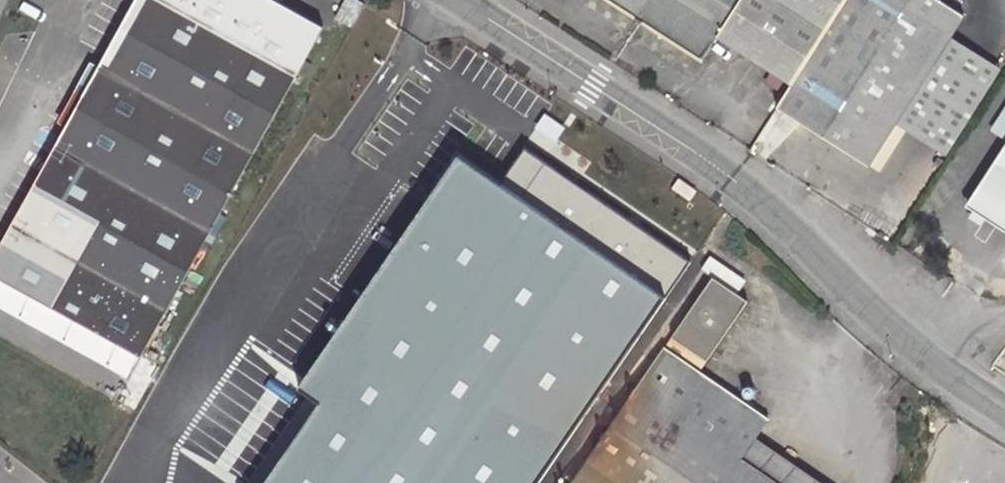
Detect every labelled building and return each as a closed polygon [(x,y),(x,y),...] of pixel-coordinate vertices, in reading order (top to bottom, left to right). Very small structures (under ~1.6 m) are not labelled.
[(0,245),(0,308),(126,378),(321,29),(270,0),(137,0),(0,245)] [(327,32),(344,42),(365,5),(356,0),(344,0),(327,32)] [(790,88),(776,109),(870,167),(965,17),(937,0),(600,0),(698,63),(714,40),(790,88)] [(991,126),(1004,135),(1004,105),(991,126)] [(544,113),(534,126),(553,142),(564,128),(544,113)] [(966,206),(1004,231),(1004,146),(966,206)] [(322,406),(269,482),(541,482),(693,265),(525,149),(502,182),(462,154),(298,390),(322,406)] [(692,202),(698,193),(680,180),(674,189),(692,202)] [(714,279),(674,338),(707,361),(748,302),(735,293),(743,281),(709,257),(701,270),(714,279)] [(570,482),(780,482),(744,458),(757,439),(770,421),(663,349),(570,482)] [(757,439),(744,458),(780,482),(803,482),(809,475),(757,439)] [(809,475),(803,482),(821,482),(809,475)]
